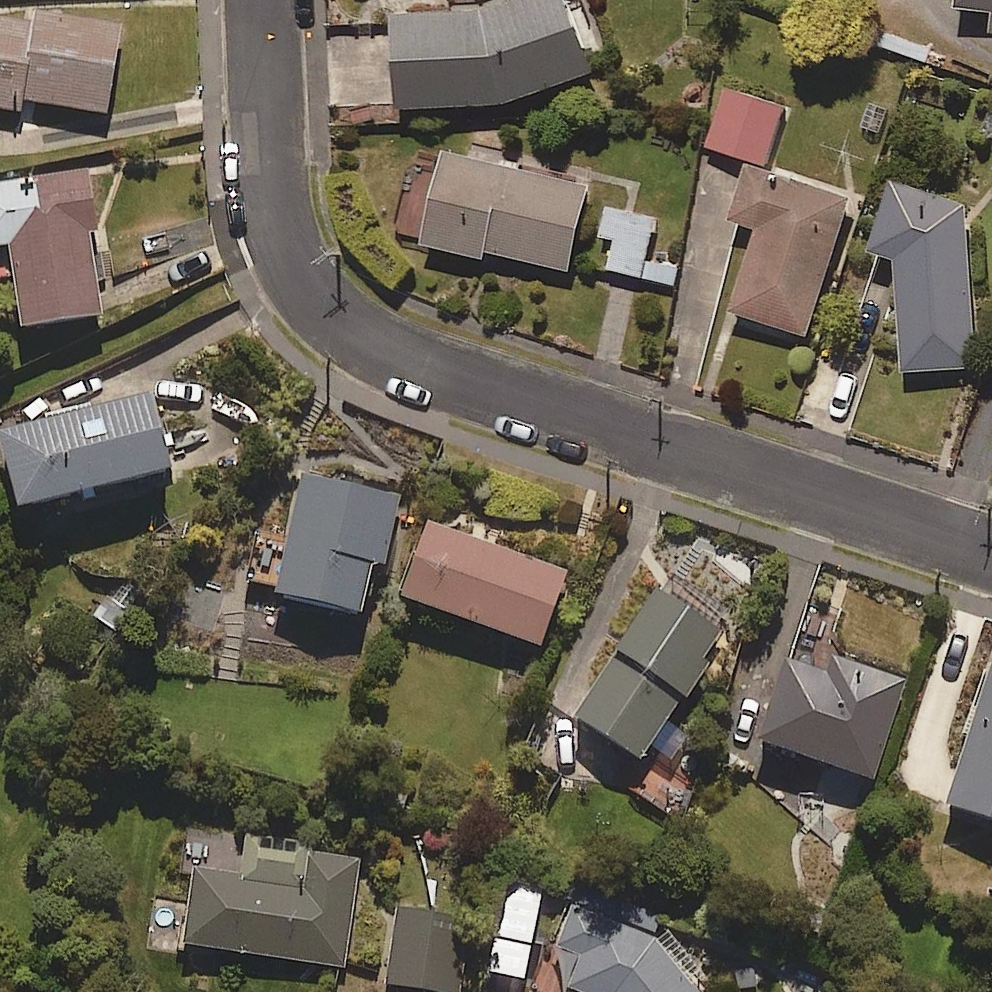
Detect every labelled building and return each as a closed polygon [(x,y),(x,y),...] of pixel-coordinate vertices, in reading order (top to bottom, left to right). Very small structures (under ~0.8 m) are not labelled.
[(404,115),(508,109),(600,75),(574,0),(533,0),(492,16),(401,20),(404,115)] [(961,12),(991,15),(991,0),(963,0),(961,12)] [(21,119),(23,106),(108,120),(122,33),(33,19),(32,29),(0,24),(0,115),(21,119)] [(729,88),(708,150),(770,170),(790,108),(729,88)] [(449,155),(427,249),(490,264),(492,255),(573,274),(594,189),(449,155)] [(754,170),(736,225),(761,233),(735,316),(813,341),(858,204),(754,170)] [(0,187),(0,254),(9,253),(22,337),(104,324),(91,239),(99,237),(89,174),(0,187)] [(900,184),(876,255),(900,263),(907,378),(983,373),(974,209),(900,184)] [(610,209),(603,240),(617,243),(610,271),(676,287),(681,268),(651,261),(661,221),(610,209)] [(0,449),(0,456),(21,528),(174,483),(150,405),(0,449)] [(403,500),(303,480),(277,606),(360,623),(370,575),(388,578),(403,500)] [(428,524),(401,603),(544,651),(570,573),(428,524)] [(656,591),(574,727),(643,769),(683,702),(693,708),(736,639),(656,591)] [(829,682),(786,668),(759,752),(877,791),(912,684),(836,659),(829,682)] [(949,816),(991,829),(991,678),(949,816)] [(183,951),(345,973),(361,860),(310,853),(311,845),(247,836),(241,879),(193,873),(183,951)] [(531,899),(506,895),(500,939),(524,942),(531,899)] [(385,988),(416,991),(460,991),(471,919),(396,908),(385,988)] [(572,991),(695,991),(655,945),(574,916),(559,959),(581,967),(572,991)]
